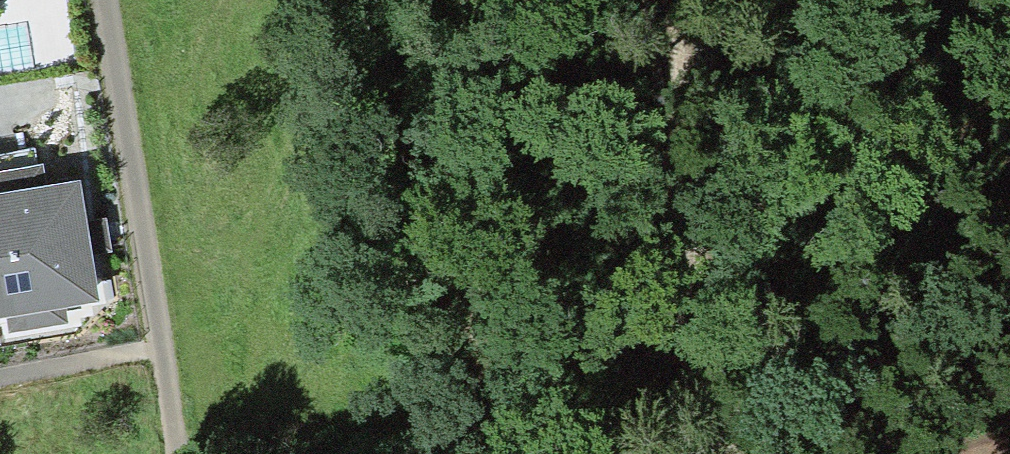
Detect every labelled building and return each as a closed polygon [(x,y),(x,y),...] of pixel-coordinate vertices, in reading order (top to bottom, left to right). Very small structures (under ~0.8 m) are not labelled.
[(0,200),(0,323),(103,304),(82,185),(0,200)]
